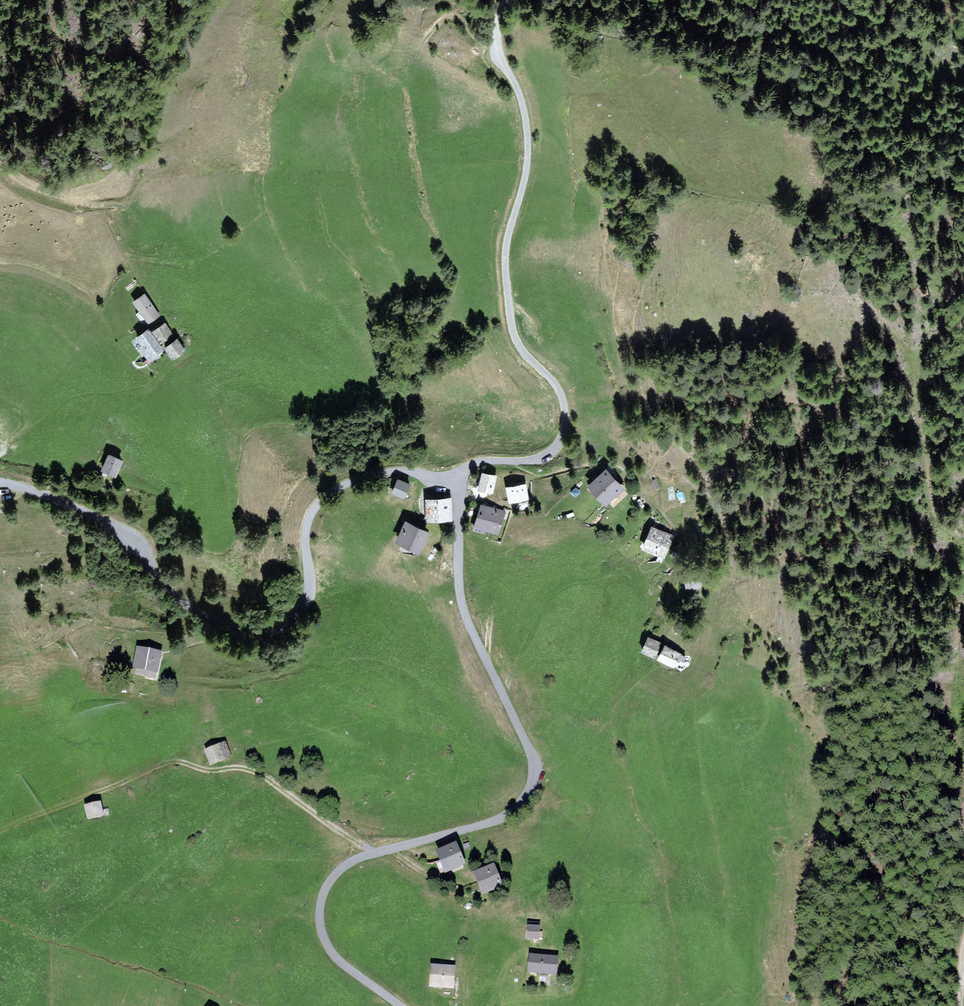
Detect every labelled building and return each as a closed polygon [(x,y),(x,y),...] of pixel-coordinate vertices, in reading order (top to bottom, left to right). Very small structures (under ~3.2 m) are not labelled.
[(150,297),(138,303),(150,325),(162,318),(150,297)] [(167,327),(157,333),(164,344),(174,338),(167,327)] [(152,332),(139,340),(151,361),(164,353),(152,332)] [(182,342),(169,349),(175,360),(188,353),(182,342)] [(126,462),(113,456),(105,472),(118,478),(126,462)] [(611,472),(593,486),(608,505),(626,490),(611,472)] [(407,495),(412,478),(397,474),(392,491),(407,495)] [(500,478),(486,474),(481,492),(495,496),(500,478)] [(527,486),(509,488),(511,506),(518,505),(519,514),(530,513),(527,486)] [(452,501),(432,501),(432,522),(452,522),(452,501)] [(506,514),(486,507),(478,529),(498,536),(506,514)] [(411,524),(403,543),(425,553),(433,534),(411,524)] [(675,537),(651,527),(642,548),(667,558),(675,537)] [(659,645),(645,638),(639,651),(653,658),(659,645)] [(687,657),(662,645),(655,660),(673,668),(677,659),(684,663),(687,657)] [(165,658),(141,652),(135,675),(160,680),(165,658)] [(228,746),(207,754),(212,768),(233,760),(228,746)] [(104,807),(87,810),(90,824),(107,820),(104,807)] [(460,848),(440,857),(448,875),(468,867),(460,848)] [(499,870),(479,877),(487,897),(506,890),(499,870)] [(538,927),(532,927),(532,942),(543,943),(543,932),(538,932),(538,927)] [(562,961),(535,959),(534,975),(561,976),(562,961)] [(459,972),(438,970),(436,991),(458,992),(459,972)]
